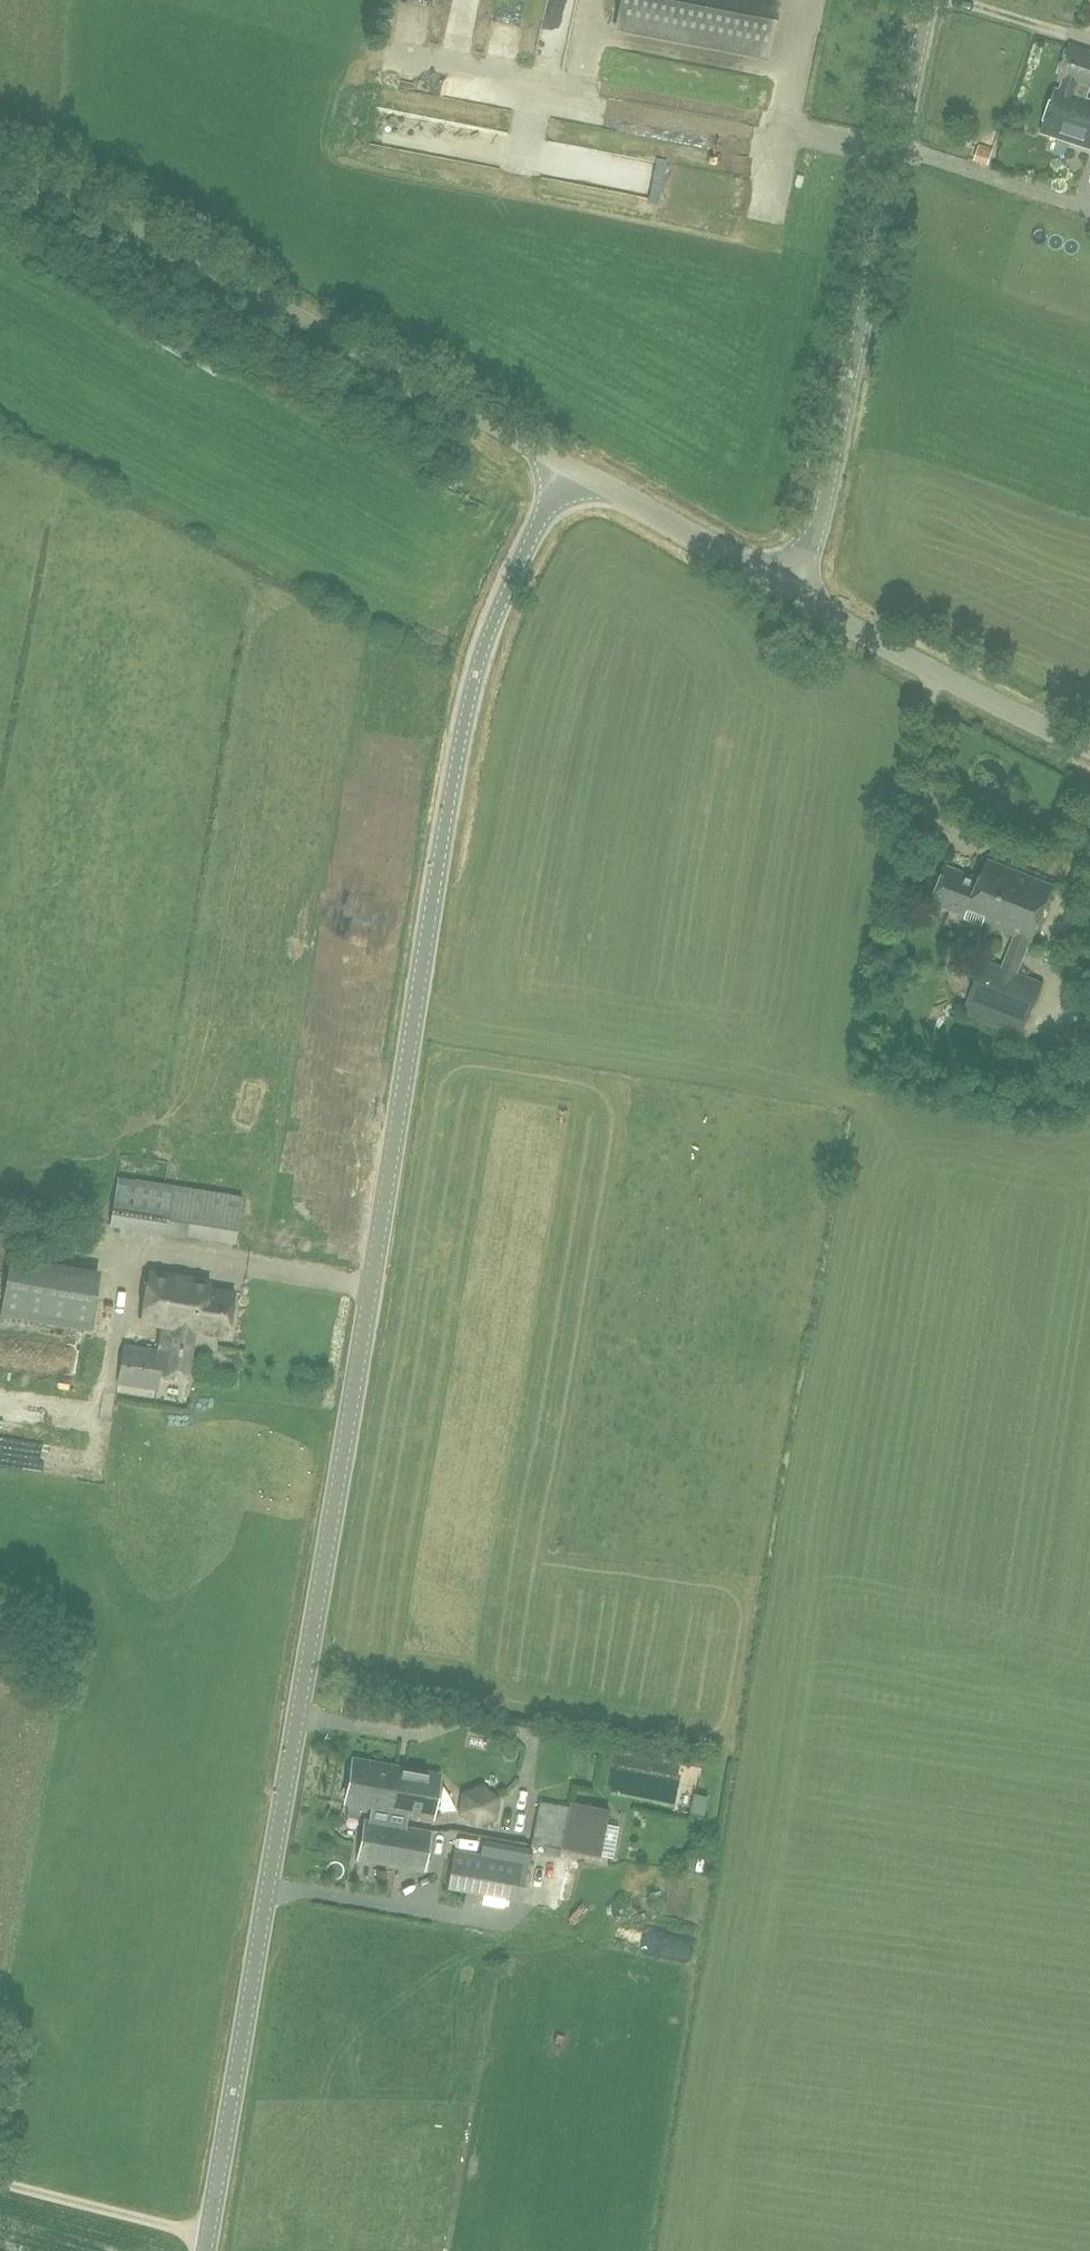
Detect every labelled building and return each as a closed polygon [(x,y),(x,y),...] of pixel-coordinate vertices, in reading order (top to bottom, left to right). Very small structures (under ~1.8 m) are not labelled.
[(471,1),(467,0),(446,0),(440,29),(464,35),(471,1)] [(520,0),(492,0),(482,53),(510,58),(520,0)] [(614,31),(766,63),(779,0),(621,0),(614,31)] [(1089,88),(1089,50),(1070,44),(1059,78),(1063,79),(1089,88)] [(1089,88),(1063,79),(1060,89),(1056,88),(1042,132),(1089,148),(1089,99),(1086,98),(1089,88)] [(983,164),(986,147),(970,144),(967,161),(983,164)] [(795,644),(789,654),(803,662),(808,652),(795,644)] [(932,902),(972,918),(1032,942),(1055,885),(988,859),(980,879),(947,866),(932,902)] [(976,979),(962,1015),(1021,1038),(1043,982),(984,958),(976,979)] [(243,1198),(172,1186),(118,1177),(110,1224),(183,1236),(183,1233),(235,1242),(243,1198)] [(210,1281),(149,1272),(142,1322),(160,1325),(156,1348),(125,1343),(119,1384),(158,1390),(160,1377),(187,1381),(192,1349),(191,1348),(194,1332),(228,1337),(235,1293),(209,1289),(210,1281)] [(97,1290),(8,1274),(0,1316),(90,1331),(97,1290)] [(441,1774),(390,1765),(353,1759),(345,1803),(433,1818),(441,1774)] [(531,1843),(564,1850),(572,1806),(540,1799),(531,1843)] [(600,1857),(609,1809),(573,1802),(572,1806),(564,1850),(600,1857)] [(431,1831),(365,1820),(358,1859),(424,1871),(431,1831)] [(457,1853),(451,1886),(496,1894),(497,1887),(509,1889),(513,1863),(502,1861),(504,1852),(482,1848),(481,1857),(457,1853)]
